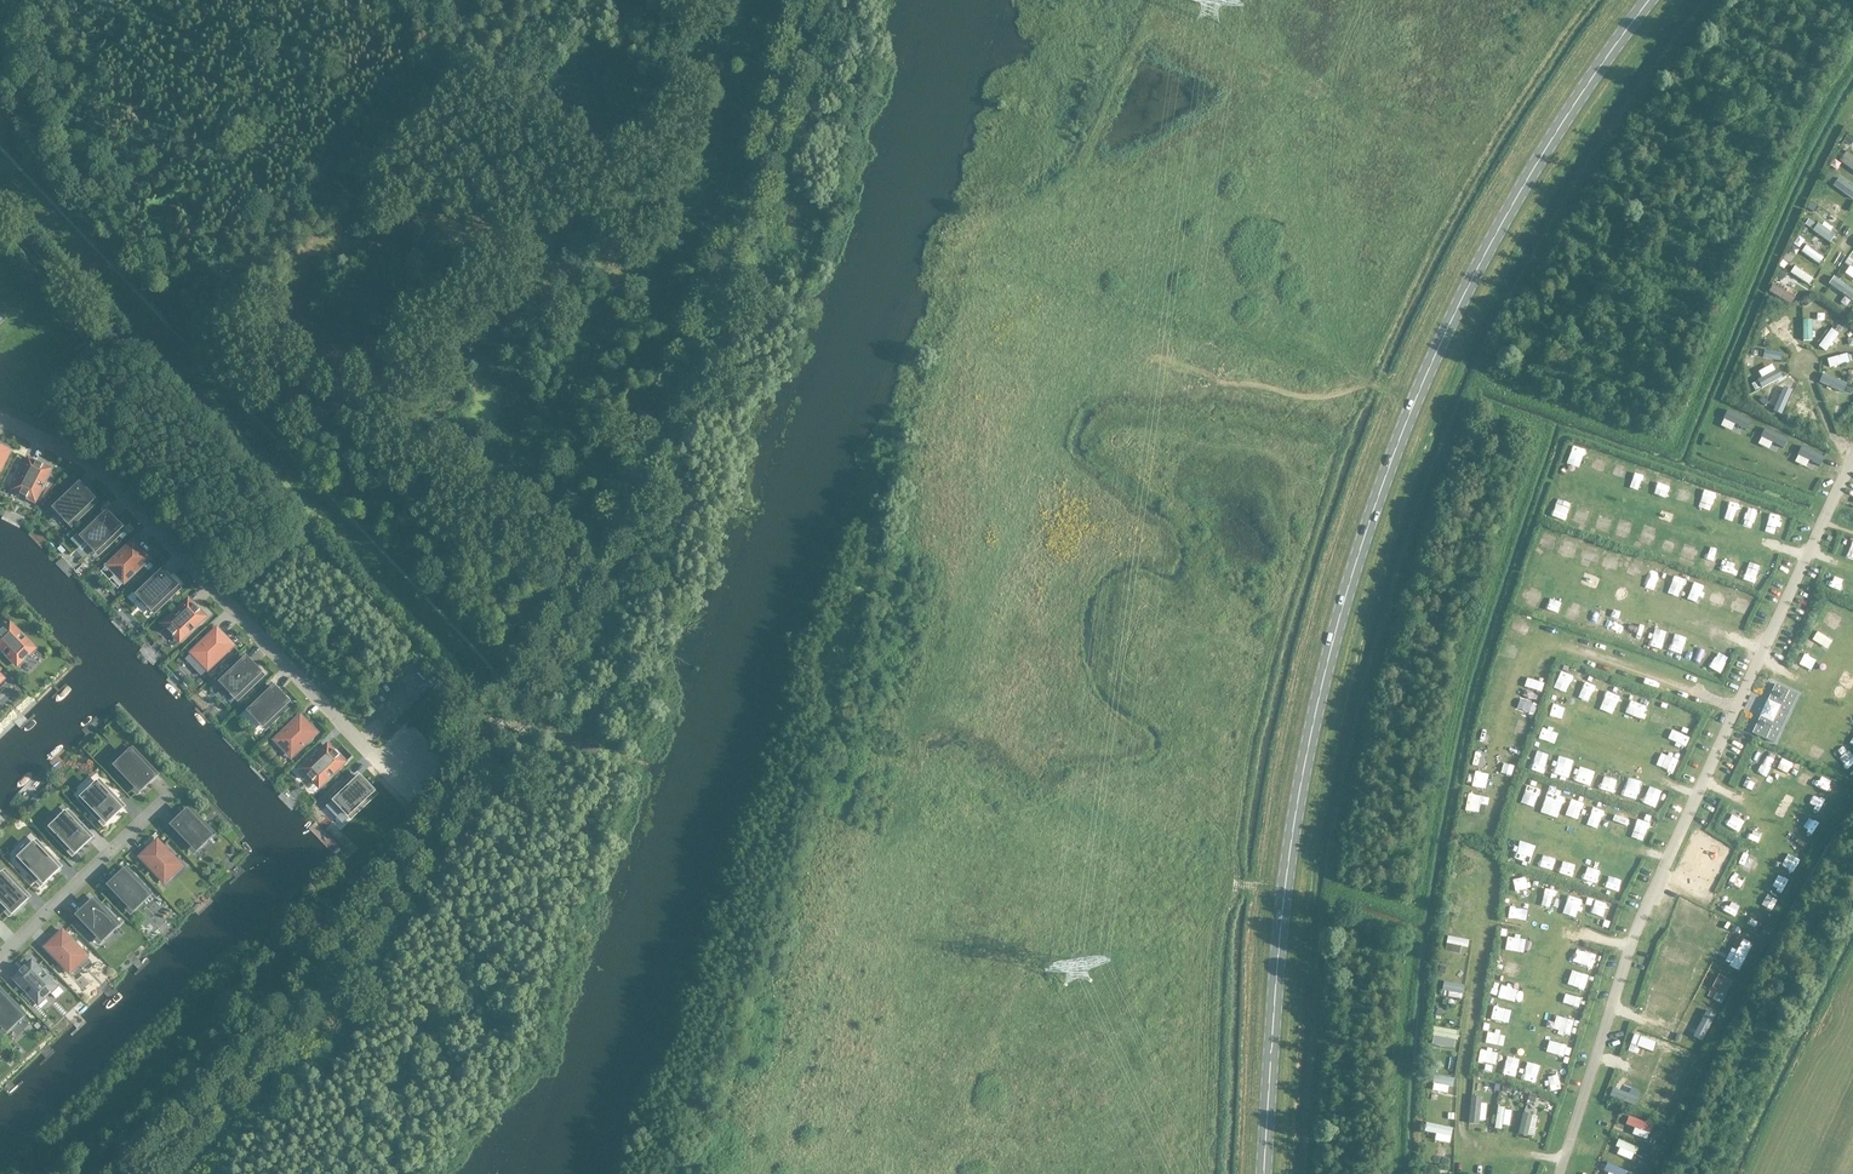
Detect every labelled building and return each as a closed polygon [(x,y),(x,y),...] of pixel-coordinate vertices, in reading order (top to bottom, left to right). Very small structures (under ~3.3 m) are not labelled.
[(1852,169),(1852,153),(1849,150),(1841,160),(1852,169)] [(1852,198),(1852,197),(1852,187),(1838,176),(1832,184),(1852,198)] [(1822,195),(1828,198),(1832,191),(1826,188),(1822,195)] [(1846,228),(1850,221),(1824,207),(1820,214),(1846,228)] [(1813,229),(1829,240),(1835,232),(1818,221),(1813,229)] [(1800,250),(1818,263),(1823,256),(1805,244),(1800,250)] [(1852,271),(1852,260),(1848,257),(1843,264),(1852,271)] [(1790,269),(1810,283),(1813,278),(1794,264),(1790,269)] [(1850,301),(1852,298),(1852,290),(1833,277),(1827,285),(1850,301)] [(1769,289),(1789,303),(1795,295),(1775,281),(1769,289)] [(1801,320),(1802,340),(1813,339),(1811,320),(1801,320)] [(1774,329),(1787,345),(1795,338),(1782,323),(1774,329)] [(1833,328),(1819,346),(1825,350),(1839,333),(1833,328)] [(1764,348),(1762,355),(1780,358),(1781,351),(1764,348)] [(1847,353),(1827,358),(1829,366),(1848,361),(1847,353)] [(1785,368),(1786,360),(1767,359),(1767,366),(1785,368)] [(1852,369),(1851,361),(1831,367),(1833,375),(1852,369)] [(1756,378),(1761,387),(1781,376),(1776,367),(1756,378)] [(1848,384),(1824,375),(1821,383),(1845,392),(1848,384)] [(13,390),(5,384),(0,392),(0,397),(5,401),(13,390)] [(1783,387),(1773,410),(1780,414),(1791,390),(1783,387)] [(1792,415),(1800,397),(1790,393),(1782,412),(1792,415)] [(1813,422),(1820,419),(1811,398),(1805,400),(1813,422)] [(23,415),(29,404),(21,400),(15,411),(23,415)] [(1746,429),(1750,421),(1725,409),(1721,417),(1746,429)] [(1709,441),(1718,447),(1729,431),(1720,425),(1709,441)] [(1788,439),(1764,427),(1760,436),(1784,447),(1788,439)] [(1731,449),(1739,455),(1752,439),(1743,433),(1731,449)] [(1762,463),(1773,446),(1765,441),(1754,458),(1762,463)] [(1826,456),(1802,445),(1797,454),(1821,466),(1826,456)] [(10,451),(0,446),(0,471),(10,451)] [(1785,448),(1775,467),(1784,471),(1793,453),(1785,448)] [(42,467),(43,465),(36,462),(35,464),(28,460),(13,489),(21,493),(20,495),(27,498),(28,496),(35,500),(50,471),(42,467)] [(78,483),(54,506),(71,523),(95,501),(78,483)] [(105,512),(82,535),(98,552),(122,529),(105,512)] [(133,541),(125,548),(127,551),(122,555),(120,553),(111,562),(127,580),(150,558),(133,541)] [(161,570),(137,593),(154,610),(178,588),(161,570)] [(169,629),(168,631),(173,636),(175,635),(180,641),(204,618),(198,612),(200,611),(195,605),(193,607),(187,601),(164,623),(169,629)] [(5,630),(3,629),(0,632),(0,648),(16,665),(22,659),(24,661),(29,655),(28,654),(34,648),(11,625),(5,630)] [(217,628),(209,636),(211,638),(206,643),(204,640),(194,650),(211,667),(233,646),(217,628)] [(244,657),(221,680),(238,698),(261,675),(244,657)] [(1559,678),(1556,693),(1570,696),(1573,681),(1559,678)] [(1775,684),(1752,733),(1773,743),(1796,694),(1775,684)] [(272,687),(249,709),(266,727),(289,704),(272,687)] [(1584,692),(1580,701),(1592,705),(1595,696),(1584,692)] [(1616,713),(1619,700),(1607,697),(1604,710),(1616,713)] [(1626,718),(1640,723),(1644,711),(1630,706),(1626,718)] [(1554,726),(1566,727),(1568,715),(1556,713),(1554,726)] [(1680,714),(1678,726),(1690,728),(1692,716),(1680,714)] [(300,716),(292,723),(294,725),(290,730),(287,728),(278,737),(295,755),(317,733),(300,716)] [(1668,745),(1682,750),(1685,738),(1672,734),(1668,745)] [(309,775),(307,776),(312,782),(314,780),(320,786),(343,764),(338,758),(339,756),(334,751),(332,752),(327,746),(303,769),(309,775)] [(155,775),(133,752),(115,769),(138,792),(155,775)] [(1555,781),(1556,762),(1544,761),(1543,780),(1555,781)] [(1569,766),(1564,779),(1576,783),(1580,770),(1569,766)] [(358,776),(334,799),(351,816),(375,794),(358,776)] [(99,784),(82,800),(104,824),(122,807),(99,784)] [(1665,816),(1671,801),(1658,796),(1652,810),(1665,816)] [(1574,806),(1572,813),(1585,816),(1587,810),(1574,806)] [(171,827),(194,851),(211,834),(189,810),(171,827)] [(68,814),(50,830),(73,854),(90,837),(68,814)] [(153,821),(143,831),(150,837),(159,827),(153,821)] [(1620,821),(1618,827),(1632,831),(1634,826),(1620,821)] [(139,857),(147,865),(149,863),(154,868),(152,870),(161,880),(178,863),(157,840),(139,857)] [(36,844),(19,861),(41,884),(59,868),(36,844)] [(1482,855),(1458,850),(1456,858),(1480,863),(1482,855)] [(108,887),(130,911),(148,894),(125,871),(108,887)] [(0,878),(0,904),(10,915),(27,898),(5,874),(0,878)] [(1589,882),(1587,887),(1598,891),(1600,885),(1589,882)] [(1515,890),(1520,901),(1534,895),(1529,884),(1515,890)] [(1473,898),(1451,893),(1449,902),(1471,906),(1473,898)] [(1543,896),(1542,909),(1560,911),(1562,898),(1543,896)] [(76,918),(99,941),(116,924),(94,901),(76,918)] [(1586,912),(1588,906),(1573,903),(1572,909),(1586,912)] [(1609,925),(1612,913),(1596,908),(1593,920),(1609,925)] [(1509,925),(1523,928),(1526,916),(1511,914),(1509,925)] [(62,931),(45,948),(52,955),(55,953),(59,958),(57,960),(66,970),(84,953),(62,931)] [(1468,942),(1446,938),(1444,945),(1466,950),(1468,942)] [(1527,960),(1528,947),(1513,946),(1512,959),(1527,960)] [(1679,963),(1674,961),(1672,967),(1689,972),(1693,958),(1681,954),(1679,963)] [(1585,971),(1598,972),(1599,957),(1586,956),(1585,971)] [(1740,972),(1742,965),(1726,961),(1723,972),(1731,974),(1732,971),(1740,972)] [(44,997),(45,999),(50,993),(49,992),(55,986),(32,963),(26,968),(25,967),(19,972),(21,974),(15,979),(37,1003),(44,997)] [(1508,983),(1520,986),(1523,975),(1510,972),(1508,983)] [(1661,990),(1677,997),(1683,986),(1667,979),(1661,990)] [(1463,987),(1442,983),(1440,991),(1461,996),(1463,987)] [(4,1031),(22,1015),(0,992),(0,1027),(4,1031)] [(1498,994),(1498,1007),(1516,1007),(1517,995),(1498,994)] [(1706,1003),(1701,1013),(1712,1020),(1718,1009),(1706,1003)] [(1452,1023),(1452,1004),(1441,1004),(1441,1022),(1452,1023)] [(1497,1014),(1495,1026),(1506,1028),(1508,1016),(1497,1014)] [(1454,1040),(1432,1036),(1431,1044),(1453,1048),(1454,1040)] [(1492,1040),(1490,1052),(1504,1055),(1507,1043),(1492,1040)] [(1647,1046),(1644,1059),(1659,1063),(1662,1050),(1647,1046)] [(1691,1064),(1697,1053),(1686,1048),(1681,1059),(1691,1064)] [(1551,1062),(1558,1062),(1557,1068),(1570,1069),(1572,1055),(1552,1053),(1551,1062)] [(1523,1074),(1526,1063),(1514,1059),(1510,1071),(1523,1074)] [(1484,1065),(1482,1077),(1497,1079),(1499,1067),(1484,1065)] [(1546,1087),(1561,1090),(1565,1074),(1551,1070),(1546,1087)] [(1640,1070),(1636,1082),(1649,1087),(1653,1075),(1640,1070)] [(1684,1089),(1688,1075),(1673,1070),(1669,1084),(1684,1089)] [(1453,1080),(1434,1076),(1433,1084),(1452,1088),(1453,1080)] [(1661,1092),(1660,1098),(1675,1102),(1676,1096),(1661,1092)] [(1497,1095),(1495,1102),(1513,1107),(1515,1100),(1497,1095)] [(1470,1123),(1479,1123),(1482,1097),(1472,1096),(1470,1123)] [(1500,1106),(1496,1128),(1502,1129),(1506,1107),(1500,1106)] [(1523,1112),(1519,1133),(1528,1135),(1532,1114),(1523,1112)] [(1654,1126),(1627,1115),(1625,1121),(1652,1132),(1654,1126)] [(1450,1136),(1451,1129),(1427,1124),(1425,1132),(1450,1136)] [(1638,1148),(1617,1139),(1614,1147),(1635,1155),(1638,1148)] [(1606,1165),(1603,1172),(1609,1173),(1626,1173),(1627,1173),(1606,1165)]
